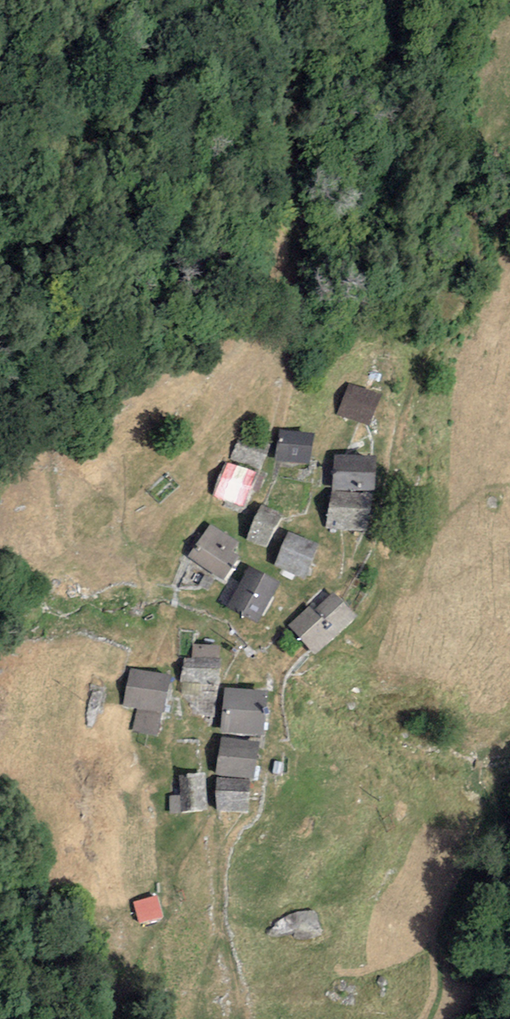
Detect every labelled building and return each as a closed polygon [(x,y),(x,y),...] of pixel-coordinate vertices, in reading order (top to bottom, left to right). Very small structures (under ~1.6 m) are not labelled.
[(381,401),(351,388),(337,418),(368,431),(381,401)] [(269,450),(242,438),(233,458),(260,470),(269,450)] [(314,441),(282,438),(279,466),(311,470),(314,441)] [(380,461),(340,458),(337,495),(377,498),(380,461)] [(258,482),(230,471),(220,498),(248,509),(258,482)] [(373,504),(335,501),(331,535),(370,538),(373,504)] [(285,521),(265,511),(248,545),(268,554),(285,521)] [(241,551),(213,531),(191,562),(227,588),(245,564),(236,558),(241,551)] [(325,551),(291,537),(276,572),(310,586),(325,551)] [(281,589),(251,572),(231,606),(261,624),(281,589)] [(359,623),(337,597),(315,615),(311,610),(289,629),(316,660),(359,623)] [(224,638),(197,636),(196,656),(223,657),(224,638)] [(220,663),(190,661),(189,688),(218,690),(220,663)] [(174,680),(132,671),(125,709),(142,712),(138,731),(157,735),(161,716),(167,717),(174,680)] [(267,695),(231,693),(228,736),(264,738),(267,695)] [(258,747),(222,743),(218,776),(254,780),(258,747)] [(207,774),(171,776),(173,816),(209,814),(207,774)] [(252,785),(222,784),(221,814),(251,815),(252,785)] [(144,925),(170,917),(162,894),(137,902),(144,925)]
